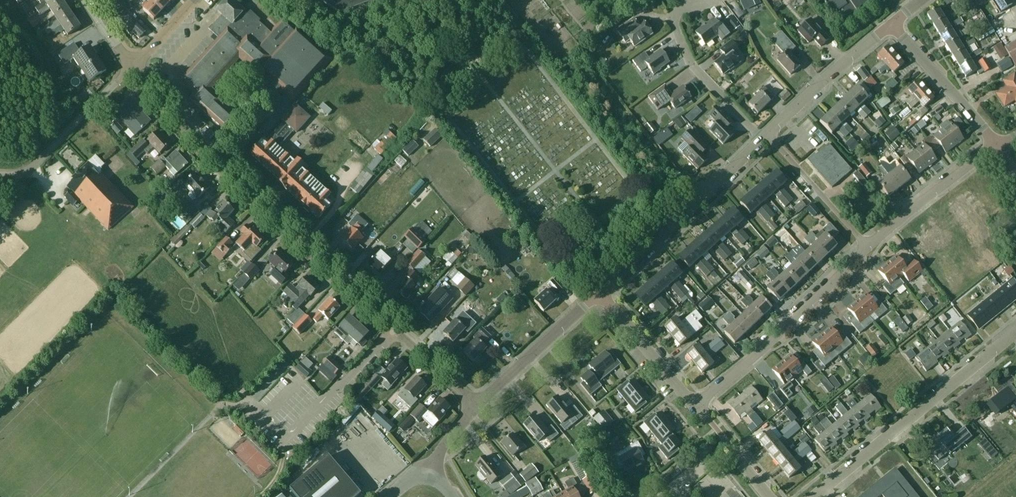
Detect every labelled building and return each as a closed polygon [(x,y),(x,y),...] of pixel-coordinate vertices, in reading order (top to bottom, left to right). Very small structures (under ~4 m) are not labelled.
[(32,16),(34,20),(50,9),(54,15),(67,7),(62,0),(56,0),(44,8),(38,12),(38,13),(35,14),(32,16)] [(122,11),(127,7),(120,0),(119,0),(115,4),(122,11)] [(151,0),(144,0),(148,4),(143,9),(154,20),(162,11),(151,1),(151,0)] [(162,11),(170,2),(168,0),(152,0),(151,1),(162,11)] [(225,0),(224,3),(217,11),(222,15),(209,30),(218,39),(179,81),(195,95),(190,100),(225,131),(235,119),(217,103),(222,98),(212,89),(239,59),(250,68),(248,70),(254,75),(258,70),(260,71),(259,72),(268,79),(264,83),(265,97),(279,96),(282,93),(292,102),(331,59),(297,29),(295,31),(283,20),(271,34),(258,22),(260,20),(252,11),(249,15),(247,15),(244,11),(231,0),(226,0),(225,0)] [(323,3),(340,14),(375,0),(331,0),(323,3)] [(739,1),(744,11),(760,4),(758,0),(741,0),(739,1)] [(801,5),(797,0),(792,0),(787,4),(794,11),(801,5)] [(833,15),(834,14),(840,21),(869,1),(868,0),(823,0),(833,15)] [(1012,5),(1009,0),(995,0),(993,2),(1000,13),(1012,5)] [(48,34),(51,32),(61,25),(73,17),(67,7),(54,15),(58,21),(45,30),(48,34)] [(32,16),(35,14),(31,8),(25,12),(29,18),(32,16)] [(950,29),(938,8),(927,15),(940,36),(950,29)] [(131,17),(129,20),(124,13),(120,18),(124,24),(128,28),(126,30),(131,36),(133,33),(139,38),(146,31),(131,17)] [(740,27),(731,15),(724,20),(733,32),(740,27)] [(68,35),(80,27),(73,17),(61,25),(51,32),(54,35),(59,32),(60,33),(64,30),(68,35)] [(637,25),(634,20),(636,18),(636,17),(617,31),(625,43),(629,40),(634,47),(652,34),(643,21),(637,25)] [(713,19),(695,32),(705,45),(717,36),(721,41),(731,33),(723,22),(718,26),(713,19)] [(820,47),(829,39),(811,19),(797,31),(808,43),(813,39),(820,47)] [(996,30),(1006,25),(1004,20),(994,25),(996,30)] [(975,37),(978,42),(994,32),(991,28),(975,37)] [(940,36),(946,46),(957,39),(969,32),(967,29),(960,33),(959,31),(954,35),(950,29),(940,36)] [(737,35),(742,42),(748,37),(743,31),(737,35)] [(607,32),(601,34),(603,40),(609,37),(607,32)] [(771,40),(783,54),(777,60),(790,75),(801,66),(789,53),(795,48),(781,32),(771,40)] [(966,43),(961,46),(957,39),(946,46),(953,56),(963,50),(975,43),(973,39),(966,43)] [(740,63),(734,55),(739,51),(731,41),(720,50),(724,55),(714,63),(723,75),(733,67),(733,68),(740,63)] [(1009,57),(1014,65),(1015,66),(1015,65),(1015,41),(1004,48),(1010,57),(1009,57)] [(74,43),(57,54),(64,65),(73,59),(89,82),(106,71),(90,48),(90,47),(81,53),(74,43)] [(1000,44),(994,47),(997,53),(1003,50),(1000,44)] [(873,75),(878,70),(878,71),(895,55),(887,46),(877,55),(884,62),(881,64),(880,63),(870,72),(873,75)] [(649,58),(644,52),(632,61),(640,72),(648,67),(654,75),(660,70),(660,69),(669,62),(660,50),(649,58)] [(953,56),(966,77),(965,77),(966,78),(976,71),(979,75),(984,71),(985,72),(991,68),(985,59),(973,66),(970,61),(963,50),(953,56)] [(895,55),(878,71),(881,74),(885,70),(887,72),(890,70),(893,73),(903,64),(895,55)] [(620,56),(613,59),(615,65),(622,61),(620,56)] [(1014,65),(1009,57),(995,66),(1000,74),(1014,65)] [(864,81),(869,77),(870,76),(863,67),(857,71),(864,81)] [(1007,88),(996,94),(1004,107),(1015,100),(1015,102),(1015,77),(1014,74),(1003,81),(1007,88)] [(763,87),(758,91),(760,93),(749,105),(758,114),(774,98),(783,89),(772,77),(762,86),(763,87)] [(875,85),(869,77),(864,81),(870,88),(875,85)] [(884,87),(888,92),(897,84),(893,79),(884,87)] [(847,96),(867,116),(870,113),(864,107),(861,105),(868,98),(871,95),(868,92),(870,90),(862,81),(856,87),(856,86),(856,87),(847,96)] [(911,97),(905,102),(908,105),(926,90),(918,81),(908,90),(914,97),(912,98),(911,97)] [(669,102),(675,109),(691,98),(682,86),(671,94),(669,92),(666,95),(661,88),(648,97),(653,104),(660,99),(664,105),(669,102)] [(908,105),(911,109),(917,104),(916,103),(918,101),(924,108),(934,99),(926,90),(908,105)] [(858,113),(864,119),(867,116),(847,96),(838,104),(850,116),(856,110),(858,112),(858,113)] [(885,96),(877,103),(882,108),(890,102),(885,96)] [(130,128),(128,129),(134,136),(151,121),(144,114),(143,116),(129,100),(115,112),(130,128)] [(846,125),(843,122),(850,116),(838,104),(829,113),(849,134),(852,131),(846,124),(846,125)] [(295,105),(281,119),(284,122),(272,136),(281,144),(293,130),(296,133),(310,118),(295,105)] [(700,105),(686,118),(691,124),(706,111),(700,105)] [(936,123),(941,118),(938,114),(943,110),(939,105),(928,115),(932,119),(936,123)] [(896,108),(895,107),(889,111),(893,116),(901,110),(898,106),(896,108)] [(717,123),(709,131),(723,145),(734,134),(728,129),(733,124),(718,108),(710,116),(717,123)] [(923,109),(917,116),(922,120),(928,113),(923,109)] [(103,115),(111,124),(117,119),(109,110),(103,115)] [(840,131),(846,137),(849,134),(829,113),(820,122),(820,121),(819,122),(831,134),(838,127),(840,130),(840,131)] [(644,126),(650,134),(657,129),(650,121),(644,126)] [(110,127),(117,135),(123,130),(116,122),(110,127)] [(942,130),(954,146),(963,140),(951,124),(942,130)] [(916,126),(911,130),(915,134),(920,130),(916,126)] [(885,135),(891,142),(899,136),(893,128),(885,135)] [(423,140),(431,148),(442,136),(435,129),(423,140)] [(681,139),(684,142),(677,149),(697,170),(708,159),(702,153),(708,148),(690,130),(681,139)] [(936,150),(941,146),(946,153),(954,146),(942,130),(933,137),(932,135),(927,138),(936,150)] [(143,140),(129,152),(136,160),(146,151),(148,153),(154,148),(159,153),(165,148),(167,147),(166,147),(169,144),(158,132),(148,141),(146,143),(143,140)] [(386,137),(392,142),(396,138),(390,133),(386,137)] [(860,139),(865,144),(871,139),(865,133),(860,139)] [(250,154),(275,177),(279,180),(277,182),(305,207),(304,208),(309,213),(310,211),(318,219),(332,204),(318,192),(320,189),(300,171),(305,166),(297,160),(293,165),(264,139),(265,139),(264,138),(250,154)] [(936,150),(927,138),(922,142),(923,145),(915,151),(927,167),(936,160),(931,154),(936,150)] [(375,149),(381,155),(391,144),(385,139),(375,149)] [(408,156),(418,147),(412,141),(402,150),(408,156)] [(852,152),(859,145),(855,142),(849,148),(852,152)] [(818,172),(819,171),(833,187),(852,170),(851,170),(828,144),(810,160),(809,159),(816,168),(815,169),(818,172)] [(913,167),(919,174),(927,167),(915,151),(907,158),(905,155),(900,159),(909,171),(913,167)] [(159,160),(151,168),(157,175),(166,167),(169,171),(172,168),(177,173),(183,168),(184,168),(185,167),(187,164),(176,152),(166,161),(163,157),(159,160)] [(890,158),(894,163),(899,159),(895,154),(890,158)] [(101,173),(102,173),(101,168),(105,164),(96,155),(71,179),(73,181),(67,186),(71,191),(65,197),(69,201),(75,195),(108,230),(133,207),(101,173)] [(859,167),(866,177),(872,173),(864,163),(859,167)] [(899,189),(910,180),(899,167),(892,173),(890,170),(891,169),(886,164),(882,167),(899,189)] [(878,183),(888,197),(899,189),(882,167),(878,170),(882,176),(883,175),(885,178),(878,183)] [(789,204),(793,200),(781,187),(786,182),(776,171),(767,179),(777,190),(789,204)] [(857,171),(853,175),(863,186),(867,182),(857,171)] [(171,189),(173,192),(170,195),(167,192),(163,195),(171,204),(188,189),(197,199),(209,188),(196,174),(183,185),(181,183),(180,184),(178,182),(174,186),(171,189)] [(789,204),(777,190),(767,179),(758,187),(768,198),(773,194),(777,198),(785,207),(789,204)] [(156,186),(162,192),(168,187),(162,181),(156,186)] [(758,187),(749,195),(771,219),(775,216),(763,203),(768,198),(758,187)] [(977,189),(965,199),(973,209),(986,199),(977,189)] [(749,195),(740,203),(750,214),(755,209),(767,223),(771,219),(749,195)] [(965,199),(953,209),(961,220),(973,209),(965,199)] [(986,199),(973,209),(982,220),(994,210),(986,199)] [(802,201),(794,209),(798,213),(806,206),(802,201)] [(224,202),(213,214),(210,211),(207,215),(206,216),(214,223),(219,219),(222,222),(217,228),(225,234),(235,223),(228,217),(234,211),(224,202)] [(813,218),(821,210),(814,203),(806,210),(813,218)] [(194,209),(182,221),(186,224),(198,213),(194,209)] [(724,217),(733,229),(734,228),(742,221),(733,209),(724,217)] [(973,209),(961,220),(969,230),(982,220),(973,209)] [(994,210),(982,220),(990,230),(1002,220),(994,210)] [(193,227),(195,229),(204,219),(200,214),(187,227),(186,226),(176,237),(180,241),(193,227)] [(357,215),(348,225),(352,229),(342,240),(352,249),(363,238),(359,234),(368,225),(357,215)] [(745,242),(738,233),(734,228),(733,229),(724,217),(715,225),(725,236),(729,232),(733,237),(734,236),(742,245),(745,242)] [(766,224),(773,232),(778,227),(771,220),(766,224)] [(982,220),(969,230),(978,240),(990,230),(982,220)] [(1002,220),(990,230),(998,240),(1011,230),(1002,220)] [(816,238),(811,232),(807,236),(826,256),(836,247),(831,241),(839,233),(829,223),(823,230),(823,233),(825,234),(818,241),(815,238),(816,238)] [(236,243),(245,251),(252,244),(256,248),(264,240),(259,235),(260,234),(253,228),(252,230),(246,225),(240,231),(244,234),(236,243)] [(412,228),(404,236),(408,239),(403,245),(412,254),(417,248),(425,240),(429,236),(417,225),(413,229),(412,228)] [(706,233),(716,244),(720,249),(728,258),(731,255),(723,246),(719,241),(725,236),(715,225),(706,233)] [(933,225),(923,233),(937,251),(947,243),(950,246),(954,243),(948,235),(944,239),(933,225)] [(741,230),(738,233),(745,242),(749,239),(741,230)] [(990,230),(978,240),(986,250),(998,240),(990,230)] [(716,244),(706,233),(697,241),(707,252),(716,244)] [(923,233),(913,241),(924,254),(919,258),(925,266),(930,262),(927,259),(937,251),(923,233)] [(810,244),(812,246),(805,253),(817,265),(826,256),(807,236),(804,239),(809,245),(810,244)] [(211,254),(220,262),(232,249),(230,246),(233,244),(226,237),(211,254)] [(766,247),(771,251),(778,244),(774,239),(766,247)] [(697,241),(688,249),(710,273),(714,270),(702,257),(707,252),(697,241)] [(380,252),(388,248),(385,242),(377,245),(380,252)] [(781,246),(787,252),(790,249),(785,243),(781,246)] [(468,255),(477,255),(477,247),(469,247),(468,255)] [(386,265),(390,261),(380,252),(375,248),(368,255),(372,259),(368,264),(379,275),(387,266),(386,265)] [(769,253),(765,248),(761,252),(765,257),(769,253)] [(688,249),(679,257),(689,268),(694,263),(706,277),(710,273),(688,249)] [(720,249),(716,252),(724,261),(728,258),(720,249)] [(992,249),(981,259),(991,271),(1003,261),(992,249)] [(532,262),(538,258),(533,250),(527,254),(532,262)] [(797,256),(792,250),(788,254),(807,274),(817,265),(805,253),(799,259),(796,256),(797,256)] [(418,251),(406,263),(413,270),(415,267),(421,273),(432,263),(425,257),(418,251)] [(281,285),(288,277),(285,273),(293,264),(279,252),(270,262),(276,269),(271,275),(281,285)] [(807,274),(788,254),(785,257),(790,263),(791,262),(793,264),(786,271),(798,283),(807,274)] [(732,264),(737,269),(745,262),(740,256),(732,264)] [(899,279),(903,275),(909,282),(922,271),(913,260),(904,267),(896,256),(887,263),(899,279)] [(746,264),(751,270),(758,263),(753,258),(746,264)] [(684,296),(688,293),(676,279),(681,275),(671,263),(662,271),(684,296)] [(890,295),(904,284),(899,279),(887,263),(878,271),(886,282),(882,285),(890,295)] [(255,268),(256,268),(251,264),(243,273),(250,280),(258,271),(255,268)] [(1003,270),(1008,276),(1014,272),(1009,266),(1003,270)] [(773,269),(769,272),(788,292),(798,283),(786,271),(779,277),(777,275),(778,274),(773,269)] [(419,278),(411,270),(405,277),(407,278),(396,290),(405,299),(406,298),(407,299),(410,295),(409,295),(417,287),(413,284),(419,278)] [(669,286),(680,299),(684,296),(662,271),(653,279),(663,290),(669,286)] [(736,275),(746,285),(751,281),(741,271),(736,275)] [(769,272),(766,276),(771,281),(771,280),(774,283),(767,289),(779,302),(788,292),(769,272)] [(458,273),(452,281),(458,287),(457,288),(465,296),(474,287),(465,279),(458,273)] [(241,274),(236,283),(244,288),(250,280),(241,274)] [(307,277),(299,285),(299,286),(295,290),(290,285),(283,292),(289,297),(285,301),(290,305),(289,306),(290,307),(291,306),(295,310),(287,319),(294,326),(304,315),(297,308),(305,299),(309,295),(310,296),(318,288),(307,277)] [(666,312),(670,308),(658,295),(663,290),(653,279),(645,287),(666,312)] [(1015,299),(1015,283),(1013,279),(1001,288),(1012,302),(1015,299)] [(553,280),(547,285),(550,288),(546,291),(534,302),(544,312),(555,301),(553,298),(556,295),(557,295),(562,291),(553,280)] [(266,283),(259,290),(267,298),(274,291),(266,283)] [(651,302),(663,315),(666,312),(645,287),(635,295),(645,306),(651,302)] [(438,313),(442,308),(443,309),(452,300),(439,288),(424,305),(423,304),(421,306),(422,307),(418,311),(431,322),(439,313),(438,313)] [(1001,311),(1012,302),(1001,288),(990,297),(1001,311)] [(460,303),(466,309),(476,299),(470,293),(460,303)] [(512,298),(522,311),(528,305),(518,293),(512,298)] [(865,294),(856,301),(869,316),(873,313),(878,319),(887,311),(879,301),(874,305),(865,294)] [(753,300),(748,295),(744,299),(762,317),(771,308),(761,297),(754,304),(752,301),(753,300)] [(990,320),(1001,311),(990,297),(979,306),(990,320)] [(330,298),(318,311),(319,311),(312,319),(316,323),(323,315),(328,320),(340,307),(330,298)] [(744,299),(741,302),(745,307),(746,306),(749,309),(742,315),(753,326),(762,317),(744,299)] [(869,316),(856,301),(847,309),(856,319),(851,324),(859,334),(873,322),(869,316)] [(702,304),(699,307),(703,312),(707,309),(702,304)] [(979,329),(990,320),(979,306),(968,315),(979,329)] [(664,327),(672,337),(699,315),(696,311),(680,323),(676,318),(664,327)] [(476,324),(463,312),(443,333),(453,342),(464,330),(467,333),(476,324)] [(742,315),(736,321),(733,319),(734,318),(729,313),(726,316),(744,335),(753,326),(742,315)] [(903,319),(908,325),(913,321),(908,314),(903,319)] [(292,328),(300,335),(312,322),(305,315),(292,328)] [(691,336),(699,330),(703,335),(712,327),(708,322),(702,328),(697,322),(702,318),(699,315),(672,337),(680,346),(691,337),(691,336)] [(348,336),(359,325),(349,316),(339,327),(348,336)] [(726,316),(722,319),(727,324),(728,323),(731,326),(724,333),(734,344),(744,335),(726,316)] [(898,325),(902,330),(907,326),(902,321),(898,325)] [(958,342),(964,338),(965,340),(971,335),(960,322),(948,331),(958,342)] [(348,336),(343,341),(348,345),(349,343),(352,340),(358,344),(362,348),(369,340),(365,336),(368,333),(359,325),(348,336)] [(838,356),(852,344),(846,338),(842,342),(830,328),(821,335),(838,356)] [(482,329),(477,333),(473,338),(476,340),(464,353),(474,362),(474,361),(474,362),(475,361),(474,361),(479,356),(480,356),(479,355),(486,349),(480,343),(484,339),(486,341),(490,337),(482,329)] [(947,351),(952,347),(954,349),(960,344),(958,342),(948,331),(937,340),(947,351)] [(824,367),(838,356),(821,335),(812,342),(824,357),(819,361),(824,367)] [(884,337),(878,342),(885,350),(890,346),(884,337)] [(947,351),(937,340),(936,341),(933,337),(929,341),(932,344),(926,349),(936,361),(936,360),(941,356),(943,358),(949,353),(947,351)] [(698,345),(686,355),(694,364),(721,342),(718,338),(703,351),(698,345)] [(694,364),(702,373),(713,364),(709,358),(724,346),(721,342),(694,364)] [(866,349),(873,358),(879,353),(871,344),(866,349)] [(904,354),(909,360),(914,356),(909,349),(904,354)] [(936,361),(926,349),(915,358),(926,372),(926,371),(925,369),(930,365),(932,367),(938,362),(936,360),(936,361)] [(608,355),(605,351),(597,358),(609,374),(621,364),(611,353),(608,355)] [(858,359),(864,366),(872,359),(866,352),(858,359)] [(781,363),(793,378),(802,371),(807,376),(812,373),(803,363),(799,366),(790,355),(781,363)] [(324,362),(322,364),(335,375),(341,369),(334,363),(329,358),(324,362)] [(598,383),(609,374),(597,358),(588,365),(591,369),(588,371),(598,383)] [(396,381),(406,369),(407,369),(397,359),(396,360),(386,371),(385,371),(385,372),(381,377),(386,382),(382,386),(388,391),(392,386),(391,386),(395,381),(396,381)] [(311,372),(302,363),(296,369),(306,378),(311,372)] [(793,386),(789,382),(793,378),(781,363),(772,370),(784,385),(779,389),(788,399),(792,395),(788,390),(793,386)] [(857,376),(863,371),(860,366),(853,371),(857,376)] [(598,383),(588,371),(580,378),(583,382),(580,384),(590,396),(601,386),(598,383)] [(375,374),(353,398),(358,403),(380,379),(375,374)] [(1015,381),(1010,374),(993,387),(994,388),(999,394),(987,404),(993,411),(994,410),(997,413),(1009,402),(1015,411),(1015,391),(1011,385),(1015,381)] [(415,398),(425,386),(426,387),(426,386),(416,377),(415,377),(405,389),(404,389),(414,399),(415,398)] [(828,384),(837,392),(842,387),(833,379),(828,384)] [(641,389),(634,381),(630,384),(628,380),(616,390),(625,401),(641,389)] [(863,386),(868,391),(872,388),(867,382),(863,386)] [(762,400),(751,387),(740,396),(750,407),(755,403),(757,405),(762,400)] [(648,397),(641,389),(625,401),(635,413),(647,403),(644,400),(648,397)] [(870,394),(859,404),(868,415),(869,415),(874,411),(876,413),(881,408),(870,394)] [(562,424),(573,415),(578,421),(583,417),(572,404),(567,408),(558,396),(547,405),(562,424)] [(740,396),(729,405),(740,419),(738,417),(744,412),(748,418),(754,413),(750,407),(740,396)] [(444,416),(443,415),(449,408),(440,399),(428,412),(420,405),(410,415),(418,423),(424,417),(429,422),(434,417),(438,422),(444,416)] [(859,404),(857,405),(852,399),(847,404),(851,410),(848,413),(857,424),(863,420),(864,422),(870,417),(869,415),(868,415),(859,404)] [(974,401),(964,411),(973,420),(982,410),(974,401)] [(837,422),(846,433),(852,429),(853,431),(859,426),(857,424),(848,413),(840,403),(835,408),(843,417),(837,422)] [(811,415),(816,411),(813,407),(808,411),(811,415)] [(604,411),(594,419),(603,430),(613,422),(604,411)] [(653,434),(668,421),(661,413),(658,416),(655,413),(643,423),(653,434)] [(762,423),(754,413),(748,418),(757,428),(762,423)] [(404,422),(409,427),(414,421),(409,416),(404,422)] [(539,442),(545,437),(549,442),(558,435),(551,426),(546,430),(534,416),(524,424),(539,442)] [(378,421),(385,428),(389,424),(381,418),(378,421)] [(835,442),(841,438),(842,440),(848,435),(846,433),(837,422),(832,425),(826,418),(820,423),(835,442)] [(668,421),(653,434),(662,445),(673,436),(671,433),(675,430),(668,421)] [(790,424),(780,432),(784,436),(797,425),(794,421),(790,425),(790,424)] [(837,444),(835,442),(820,423),(813,428),(820,436),(814,440),(825,454),(826,453),(824,451),(829,447),(831,449),(837,444)] [(777,441),(766,451),(773,460),(785,450),(781,445),(796,432),(800,429),(797,425),(784,436),(782,437),(777,441)] [(950,454),(973,435),(966,427),(955,436),(948,427),(939,435),(938,435),(938,434),(937,434),(936,434),(935,435),(934,435),(934,436),(934,437),(935,438),(924,447),(929,453),(931,451),(933,454),(935,456),(939,460),(948,453),(950,454)] [(770,432),(758,441),(766,451),(777,441),(782,437),(774,428),(770,432)] [(513,434),(502,443),(514,458),(515,457),(514,455),(524,447),(513,434)] [(673,436),(662,445),(658,448),(668,460),(679,450),(677,447),(680,444),(673,436)] [(983,447),(989,444),(986,438),(980,441),(983,447)] [(645,455),(637,442),(625,449),(634,467),(644,461),(641,457),(645,455)] [(805,443),(795,450),(799,454),(808,447),(805,443)] [(808,447),(799,454),(792,459),(781,469),(789,478),(800,469),(796,463),(811,451),(808,447)] [(625,449),(612,456),(619,470),(623,468),(625,472),(634,467),(625,449)] [(773,460),(781,469),(792,459),(799,454),(795,450),(789,455),(785,450),(773,460)] [(583,480),(591,494),(598,490),(590,477),(591,476),(581,458),(579,459),(577,455),(570,459),(572,463),(576,461),(586,478),(583,480)] [(610,475),(602,462),(600,463),(595,455),(592,457),(604,479),(610,475)] [(289,489),(296,496),(358,496),(361,494),(328,456),(289,489)] [(480,471),(477,474),(477,476),(481,481),(484,481),(486,479),(491,484),(501,476),(485,456),(475,465),(480,471)] [(519,475),(526,483),(538,473),(532,464),(519,475)] [(676,467),(651,488),(656,493),(681,473),(676,467)] [(883,496),(918,496),(897,470),(883,481),(881,479),(859,496),(879,496),(882,495),(883,496)] [(499,483),(506,492),(512,487),(514,490),(519,486),(517,483),(517,482),(510,474),(499,483)] [(525,484),(532,496),(543,491),(535,478),(525,484)] [(568,489),(562,493),(565,496),(579,496),(573,487),(577,485),(573,478),(564,483),(568,489)]
